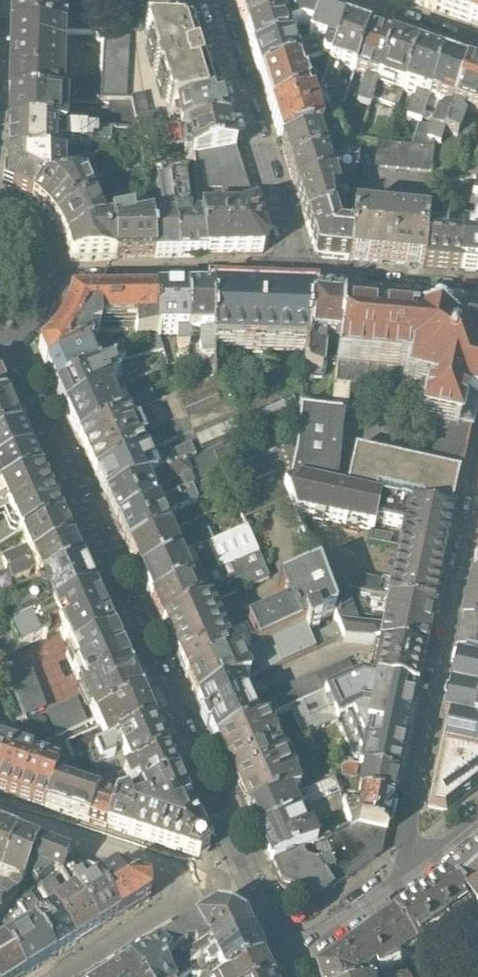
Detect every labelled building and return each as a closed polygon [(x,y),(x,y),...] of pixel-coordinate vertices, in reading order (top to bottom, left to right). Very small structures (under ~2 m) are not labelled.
[(57,3),(10,0),(9,32),(54,33),(57,3)] [(197,37),(185,0),(149,0),(153,36),(197,37)] [(235,0),(248,35),(281,25),(277,8),(256,0),(236,0),(235,0)] [(417,7),(442,15),(447,0),(419,0),(417,7)] [(442,15),(467,23),(475,0),(447,0),(442,15)] [(467,23),(477,27),(477,0),(475,0),(467,23)] [(322,67),(346,30),(293,8),(284,24),(286,36),(300,33),(309,36),(301,57),(322,67)] [(281,25),(248,35),(256,62),(292,51),(286,36),(284,24),(282,25),(281,25)] [(342,73),(355,77),(367,36),(346,30),(322,67),(322,87),(323,98),(331,110),(342,73)] [(5,101),(56,101),(58,33),(54,33),(9,32),(5,101)] [(99,36),(99,76),(99,101),(104,101),(121,101),(122,73),(125,57),(125,32),(99,36)] [(292,51),(256,62),(262,82),(297,73),(301,57),(309,36),(300,33),(293,60),(292,51)] [(153,36),(142,35),(164,117),(171,116),(218,102),(197,37),(153,36)] [(360,106),(372,111),(376,100),(390,44),(367,36),(355,77),(365,79),(360,106)] [(404,92),(417,52),(390,44),(376,100),(397,108),(404,92)] [(405,120),(419,124),(428,99),(443,60),(417,52),(404,92),(415,95),(405,120)] [(443,142),(445,134),(466,67),(443,60),(428,99),(442,105),(429,139),(443,142)] [(466,67),(445,134),(458,135),(466,109),(477,114),(477,71),(466,67)] [(297,73),(262,82),(272,114),(312,102),(323,98),(322,87),(306,92),(297,73)] [(99,76),(68,78),(68,101),(99,101),(99,76)] [(142,96),(128,100),(133,123),(145,121),(142,96)] [(4,133),(81,132),(80,118),(59,117),(59,100),(56,101),(5,101),(4,133)] [(121,101),(104,101),(105,131),(135,131),(133,123),(128,100),(121,101)] [(171,116),(176,137),(225,125),(218,102),(171,116)] [(312,102),(272,114),(282,146),(320,136),(313,120),(316,116),(312,102)] [(176,137),(171,116),(164,117),(145,121),(133,123),(135,131),(137,144),(159,140),(176,137)] [(186,146),(189,161),(233,151),(225,125),(176,137),(159,140),(161,154),(186,146)] [(320,136),(282,146),(290,170),(326,162),(322,146),(342,140),(340,127),(320,136)] [(4,160),(44,162),(45,144),(86,145),(86,132),(81,132),(4,133),(4,160)] [(385,145),(376,144),(374,167),(431,171),(433,148),(411,147),(385,145)] [(221,207),(231,208),(249,203),(233,151),(189,161),(195,194),(219,191),(221,207)] [(26,196),(84,181),(82,167),(55,173),(53,162),(44,162),(4,160),(3,190),(17,190),(26,196)] [(326,162),(290,170),(297,196),(336,184),(357,178),(358,164),(327,172),(326,162)] [(155,214),(160,212),(169,210),(166,180),(152,184),(155,214)] [(52,223),(91,197),(84,181),(26,196),(42,210),(52,223)] [(336,184),(297,196),(308,231),(333,222),(332,216),(327,202),(339,197),(336,184)] [(108,232),(145,212),(143,200),(91,216),(91,197),(52,223),(56,231),(62,241),(108,232)] [(266,254),(249,203),(231,208),(231,214),(197,218),(204,257),(266,254)] [(332,216),(333,222),(341,243),(353,239),(355,215),(355,207),(332,216)] [(147,224),(152,259),(177,258),(169,210),(160,212),(161,224),(147,224)] [(169,210),(177,258),(204,257),(197,218),(180,221),(179,210),(169,210)] [(108,232),(109,261),(152,259),(147,224),(145,212),(108,232)] [(429,220),(355,215),(353,239),(352,264),(426,270),(428,234),(429,220)] [(456,272),(477,273),(477,218),(467,217),(465,236),(464,261),(456,272)] [(333,222),(308,231),(318,262),(352,264),(353,239),(341,243),(333,222)] [(109,261),(108,232),(62,241),(74,262),(109,261)] [(465,236),(428,234),(426,270),(456,272),(464,261),(465,236)] [(212,345),(211,296),(186,297),(188,338),(201,338),(202,343),(199,343),(199,354),(203,362),(213,362),(212,345)] [(211,296),(212,345),(306,348),(311,299),(211,296)] [(186,297),(156,298),(158,336),(177,335),(177,350),(187,349),(188,338),(186,297)] [(156,298),(71,299),(64,319),(54,337),(39,352),(46,368),(87,354),(86,351),(89,350),(84,339),(97,335),(97,333),(123,331),(124,341),(147,337),(158,336),(156,298)] [(311,299),(306,348),(303,373),(315,374),(315,380),(320,380),(323,345),(338,346),(340,318),(342,301),(311,299)] [(348,385),(394,388),(396,385),(404,386),(405,388),(426,392),(420,421),(441,425),(471,431),(477,397),(477,337),(454,332),(454,330),(416,321),(416,323),(340,318),(338,346),(334,384),(348,385)] [(158,336),(147,337),(153,353),(162,350),(158,336)] [(87,354),(46,368),(55,390),(104,369),(123,363),(121,354),(112,355),(99,359),(98,361),(92,363),(87,354)] [(104,369),(55,390),(65,411),(108,392),(111,391),(108,383),(139,369),(135,359),(123,363),(104,369)] [(156,405),(144,410),(152,429),(169,422),(177,439),(183,437),(236,414),(221,378),(156,405)] [(449,515),(459,474),(354,452),(351,465),(336,462),(339,419),(345,419),(348,385),(334,384),(330,416),(300,413),(297,444),(295,456),(288,487),(299,483),(379,500),(449,515)] [(237,441),(300,413),(303,385),(236,414),(183,437),(187,446),(178,451),(179,452),(184,465),(237,441)] [(108,392),(65,411),(78,439),(127,417),(144,410),(156,405),(151,392),(123,403),(122,401),(114,405),(108,392)] [(4,397),(0,399),(0,438),(19,429),(4,397)] [(127,417),(78,439),(94,475),(135,457),(145,453),(140,442),(144,441),(137,426),(132,427),(127,417)] [(441,425),(434,459),(463,465),(471,431),(441,425)] [(19,429),(0,438),(0,465),(29,452),(19,429)] [(195,489),(222,477),(248,466),(237,441),(184,465),(105,499),(117,524),(156,506),(150,491),(155,489),(160,490),(190,477),(195,489)] [(248,466),(222,477),(227,488),(242,521),(289,501),(284,489),(288,487),(295,456),(297,444),(248,466)] [(29,452),(0,465),(0,492),(40,475),(29,452)] [(135,457),(94,475),(105,499),(184,465),(179,452),(141,470),(135,457)] [(40,475),(0,492),(0,512),(6,510),(12,528),(16,526),(21,538),(60,521),(40,475)] [(156,506),(117,524),(128,549),(166,532),(174,529),(167,515),(195,502),(227,488),(222,477),(195,489),(156,506)] [(289,501),(294,514),(373,531),(375,523),(379,500),(299,483),(288,487),(284,489),(289,501)] [(379,500),(375,523),(404,529),(400,548),(445,556),(453,516),(449,515),(379,500)] [(71,543),(60,521),(21,538),(26,548),(1,559),(6,571),(71,543)] [(371,542),(400,548),(404,529),(375,523),(373,531),(371,542)] [(212,543),(140,575),(151,600),(189,583),(186,574),(214,561),(218,570),(255,553),(245,528),(212,543)] [(166,532),(128,549),(140,575),(212,543),(207,531),(172,546),(166,532)] [(71,543),(6,571),(11,581),(30,573),(30,571),(35,569),(40,582),(80,565),(71,543)] [(356,581),(353,595),(432,613),(445,556),(400,548),(392,588),(356,581)] [(189,583),(151,600),(162,625),(208,604),(205,598),(241,581),(244,588),(267,578),(255,553),(218,570),(189,583)] [(80,565),(40,582),(47,599),(42,602),(36,599),(9,611),(16,626),(93,593),(80,565)] [(316,569),(279,585),(289,606),(247,624),(247,626),(222,637),(231,657),(237,655),(244,652),(244,653),(247,652),(305,627),(316,622),(333,615),(322,588),(316,569)] [(469,631),(477,633),(477,587),(469,631)] [(322,588),(333,615),(338,626),(344,642),(379,645),(424,653),(432,613),(353,595),(322,588)] [(82,691),(128,671),(93,593),(16,626),(0,633),(0,657),(60,631),(71,653),(66,655),(82,691)] [(231,657),(222,637),(208,604),(162,625),(186,677),(231,657)] [(315,630),(319,629),(316,622),(305,627),(307,633),(315,630)] [(315,630),(307,633),(314,651),(336,641),(344,642),(338,626),(318,635),(315,630)] [(247,652),(258,675),(314,651),(307,633),(305,627),(247,652)] [(469,631),(462,663),(477,667),(477,633),(469,631)] [(379,645),(371,682),(416,690),(424,653),(379,645)] [(186,677),(197,702),(240,683),(249,680),(237,655),(231,657),(186,677)] [(271,695),(280,715),(290,711),(323,696),(356,682),(347,662),(271,695)] [(462,663),(452,710),(444,753),(477,761),(477,667),(462,663)] [(29,669),(8,678),(23,716),(43,708),(29,669)] [(128,671),(82,691),(94,719),(140,698),(128,671)] [(336,724),(354,763),(343,761),(342,773),(347,771),(358,772),(397,779),(416,690),(371,682),(360,680),(356,682),(323,696),(336,724)] [(258,725),(240,683),(197,702),(216,743),(258,725)] [(323,696),(290,711),(301,734),(304,736),(307,736),(336,724),(323,696)] [(99,729),(65,745),(72,761),(75,760),(80,758),(115,742),(153,726),(140,698),(94,719),(99,729)] [(75,700),(46,714),(57,736),(86,722),(75,700)] [(289,797),(313,786),(323,781),(315,767),(291,778),(265,722),(258,725),(216,743),(248,814),(289,797)] [(44,806),(56,769),(57,765),(12,750),(18,729),(6,725),(0,727),(0,792),(44,806)] [(153,726),(115,742),(129,772),(166,755),(153,726)] [(115,742),(80,758),(99,785),(117,777),(123,774),(129,772),(115,742)] [(444,753),(431,811),(449,815),(477,792),(477,761),(444,753)] [(166,755),(129,772),(123,774),(128,785),(122,788),(116,790),(114,801),(124,798),(140,793),(176,776),(166,755)] [(56,769),(44,806),(87,820),(96,794),(67,785),(75,760),(72,761),(56,769)] [(360,782),(357,797),(392,803),(397,779),(358,772),(347,771),(342,773),(338,774),(341,781),(360,782)] [(145,802),(128,808),(132,816),(151,813),(186,798),(176,776),(140,793),(145,802)] [(116,790),(122,788),(117,777),(99,785),(96,794),(113,801),(114,801),(116,790)] [(313,786),(316,793),(298,802),(294,809),(289,797),(248,814),(258,835),(302,816),(337,800),(330,778),(323,781),(313,786)] [(96,794),(87,820),(105,827),(113,801),(96,794)] [(345,798),(337,800),(350,831),(358,827),(386,833),(392,803),(357,797),(350,798),(345,798)] [(128,834),(132,816),(128,808),(124,798),(114,801),(113,801),(105,827),(128,834)] [(132,816),(128,834),(183,852),(198,857),(203,853),(208,848),(186,798),(151,813),(132,816)] [(337,800),(302,816),(310,834),(318,832),(323,843),(350,831),(337,800)] [(258,835),(272,866),(323,843),(318,832),(310,834),(302,816),(258,835)] [(282,887),(318,899),(381,855),(386,833),(358,827),(350,831),(323,843),(272,866),(282,887)] [(0,830),(0,874),(14,835),(0,830)] [(0,874),(0,877),(11,881),(20,885),(22,882),(26,869),(36,844),(14,835),(0,874)] [(36,844),(26,869),(40,891),(51,884),(61,877),(66,864),(69,856),(36,844)] [(450,882),(477,913),(477,858),(450,882)] [(95,932),(117,919),(95,884),(82,892),(79,888),(81,887),(66,864),(61,877),(73,897),(95,932)] [(149,886),(113,873),(95,884),(117,919),(149,899),(149,888),(149,886)] [(14,898),(16,896),(20,885),(11,881),(8,888),(3,886),(0,890),(0,913),(14,898)] [(53,959),(75,946),(53,912),(44,918),(31,899),(32,898),(22,882),(20,885),(16,896),(14,898),(32,926),(53,959)] [(450,882),(423,901),(398,918),(421,952),(477,914),(477,913),(450,882)] [(51,884),(40,891),(53,912),(75,946),(95,932),(73,897),(64,904),(51,884)] [(166,976),(181,976),(186,973),(187,972),(214,954),(251,940),(242,920),(228,915),(215,910),(192,925),(158,946),(167,962),(159,967),(166,976)] [(398,918),(385,928),(373,937),(321,974),(322,976),(372,976),(379,972),(383,976),(404,967),(403,966),(421,952),(398,918)] [(32,926),(20,933),(16,927),(11,931),(15,936),(10,940),(2,944),(23,976),(25,976),(53,959),(32,926)] [(187,972),(191,976),(201,976),(209,971),(210,969),(217,965),(219,968),(212,972),(211,976),(226,976),(260,961),(251,940),(214,954),(187,972)] [(2,944),(0,946),(0,976),(23,976),(2,944)] [(158,946),(144,955),(135,961),(130,964),(138,976),(166,976),(159,967),(167,962),(158,946)] [(260,961),(226,976),(268,976),(260,961)] [(130,964),(110,976),(138,976),(130,964)]
